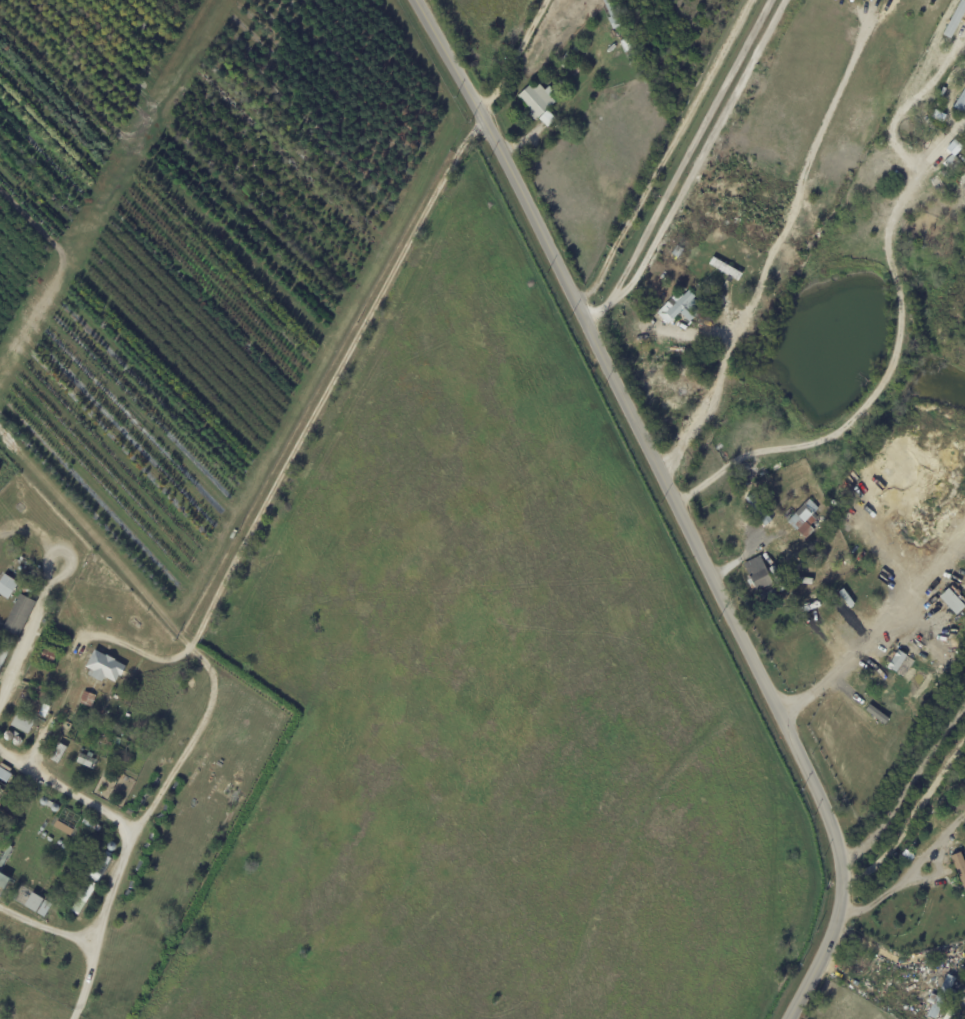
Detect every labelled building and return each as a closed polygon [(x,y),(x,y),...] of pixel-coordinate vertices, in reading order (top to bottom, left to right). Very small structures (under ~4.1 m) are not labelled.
[(951,39),(964,8),(964,1),(962,0),(959,0),(943,35),(951,39)] [(608,18),(618,14),(621,20),(611,24),(608,18)] [(621,41),(628,38),(638,61),(631,64),(621,41)] [(559,64),(569,52),(574,56),(564,68),(559,64)] [(643,79),(649,76),(652,82),(646,84),(643,79)] [(548,110),(538,118),(535,120),(528,113),(531,110),(518,96),(531,85),(535,89),(540,84),(546,90),(550,87),(558,96),(554,99),(556,102),(548,110)] [(955,107),(964,91),(964,113),(955,107)] [(546,125),(540,119),(548,110),(557,119),(548,127),(546,125)] [(945,162),(954,154),(962,162),(953,170),(945,162)] [(678,245),(684,249),(679,258),(673,254),(678,245)] [(738,279),(741,273),(712,258),(709,265),(738,279)] [(716,294),(709,301),(706,298),(717,287),(720,290),(716,294)] [(671,323),(669,324),(658,313),(679,291),(684,296),(690,290),(697,297),(695,299),(699,304),(696,307),(700,312),(690,322),(681,313),(671,323)] [(698,300),(703,295),(707,299),(702,303),(698,300)] [(734,478),(746,471),(750,479),(754,476),(756,480),(752,482),(750,480),(739,487),(734,478)] [(806,505),(819,518),(811,527),(815,530),(807,540),(803,536),(803,535),(789,522),(805,504),(806,505)] [(238,532),(233,540),(230,538),(235,530),(238,532)] [(750,585),(748,581),(752,580),(744,565),(761,557),(775,584),(758,592),(756,588),(752,590),(750,585)] [(8,600),(0,594),(0,583),(6,574),(19,583),(8,600)] [(23,581),(37,580),(38,591),(23,591),(23,581)] [(938,597),(955,615),(964,606),(948,588),(938,597)] [(21,593),(36,601),(19,636),(3,628),(21,593)] [(3,664),(0,670),(0,650),(8,634),(16,638),(3,664)] [(57,652),(53,664),(39,659),(43,646),(57,652)] [(123,672),(121,676),(120,675),(116,682),(105,676),(105,677),(107,678),(106,680),(104,679),(102,681),(88,674),(91,669),(86,666),(95,649),(106,655),(107,654),(116,659),(115,660),(126,666),(123,672)] [(37,697),(40,685),(50,688),(47,699),(37,697)] [(91,693),(97,695),(92,707),(80,702),(84,690),(91,693)] [(35,698),(45,704),(38,716),(16,704),(22,692),(35,698)] [(857,708),(863,701),(891,724),(894,721),(898,724),(895,727),(894,726),(889,733),(857,708)] [(18,712),(35,721),(28,734),(11,724),(18,712)] [(102,732),(111,736),(108,745),(99,741),(102,732)] [(115,737),(122,739),(120,745),(113,742),(115,737)] [(67,747),(58,763),(50,759),(59,742),(67,747)] [(91,767),(90,767),(77,762),(79,756),(93,762),(91,767)] [(85,817),(95,823),(92,829),(82,823),(85,817)] [(13,848),(0,871),(0,861),(9,845),(13,848)] [(106,851),(110,853),(108,857),(112,858),(108,865),(98,859),(102,853),(105,854),(106,851)] [(960,851),(950,855),(964,893),(964,864),(960,851)] [(86,878),(89,880),(91,877),(89,876),(92,870),(101,875),(98,881),(96,880),(95,883),(97,885),(79,916),(67,909),(86,878)] [(4,889),(0,887),(0,873),(10,879),(4,889)] [(36,895),(44,899),(36,913),(25,906),(33,892),(36,895)] [(45,900),(52,904),(44,917),(37,913),(45,900)] [(928,965),(939,962),(939,959),(943,958),(945,967),(929,970),(928,965)] [(930,994),(926,1001),(931,1004),(927,1015),(935,1018),(945,995),(947,995),(955,978),(946,974),(937,997),(930,994)]
